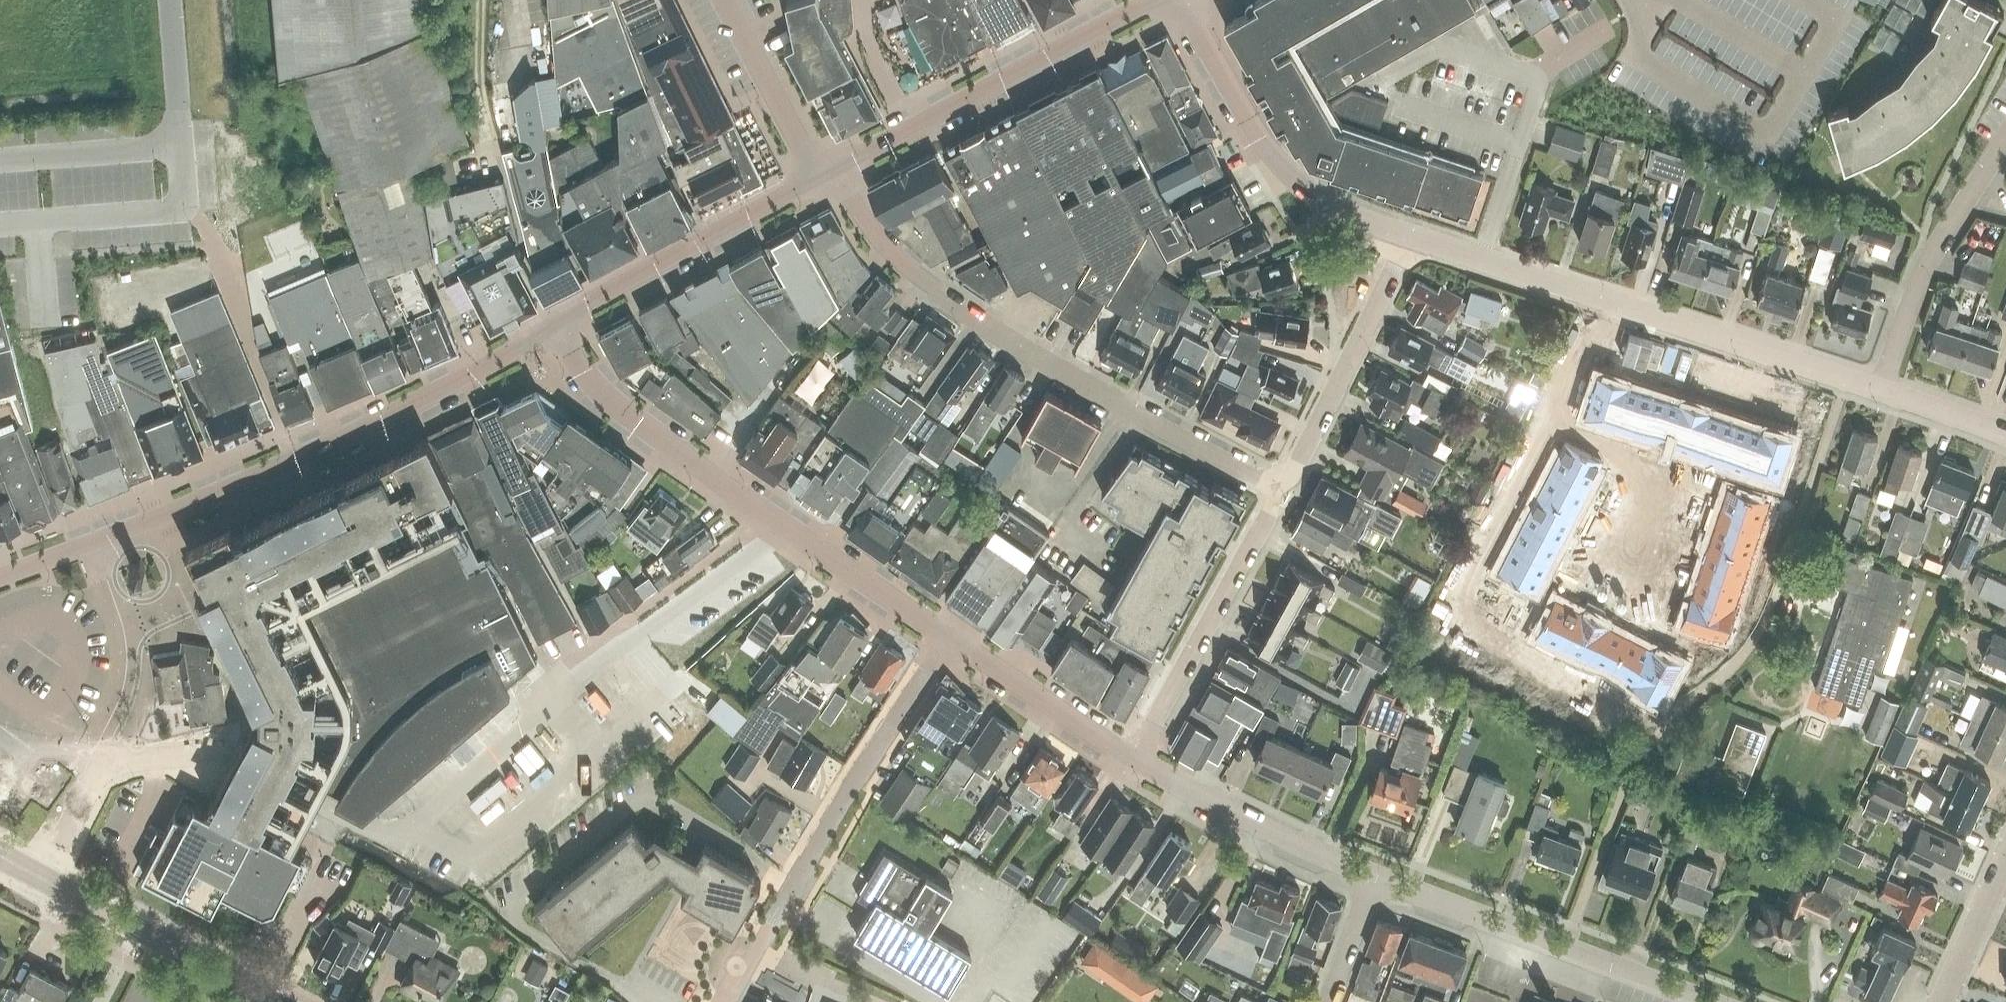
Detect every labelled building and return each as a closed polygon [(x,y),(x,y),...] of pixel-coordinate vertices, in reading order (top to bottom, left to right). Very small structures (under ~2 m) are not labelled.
[(280,75),(300,68),(333,165),(369,274),(369,273),(393,323),(407,317),(414,335),(400,340),(411,367),(424,361),(424,362),(458,347),(439,302),(432,304),(411,259),(431,253),(415,161),(419,159),(469,143),(468,138),(441,62),(428,27),(426,0),(274,0),(280,75)] [(545,125),(564,122),(556,85),(579,73),(597,109),(620,103),(623,106),(625,155),(621,157),(623,204),(628,202),(648,241),(668,231),(669,233),(676,229),(675,227),(692,218),(657,147),(666,143),(614,0),(550,0),(555,74),(536,77),(545,125)] [(683,30),(687,28),(673,0),(618,0),(657,108),(681,157),(674,160),(681,180),(691,175),(702,198),(739,179),(744,189),(762,180),(734,125),(732,121),(727,124),(717,103),(719,102),(718,101),(717,102),(708,83),(709,82),(708,81),(707,81),(698,63),(699,62),(699,60),(697,61),(692,52),(693,51),(683,30)] [(853,29),(854,24),(853,12),(848,0),(786,0),(795,40),(786,45),(814,98),(819,109),(832,133),(832,134),(842,128),(844,131),(878,113),(839,39),(849,34),(853,29)] [(908,18),(935,70),(969,52),(982,45),(962,0),(903,0),(908,18)] [(982,45),(987,42),(1030,19),(1028,15),(1029,15),(1021,0),(962,0),(982,45)] [(1045,22),(1073,6),(1071,1),(1073,0),(1033,0),(1045,22)] [(1483,174),(1364,134),(1366,129),(1378,133),(1388,102),(1353,91),(1326,106),(1323,100),(1322,99),(1476,10),(1470,0),(1249,0),(1245,2),(1249,9),(1224,24),(1247,62),(1243,65),(1282,133),(1286,131),(1295,147),(1300,145),(1309,161),(1332,168),(1331,172),(1377,187),(1378,183),(1387,186),(1385,190),(1404,196),(1405,192),(1414,195),(1413,199),(1432,205),(1433,202),(1441,204),(1440,208),(1459,215),(1460,211),(1470,214),(1483,174)] [(1513,2),(1532,33),(1550,20),(1551,19),(1540,0),(1516,0),(1513,2)] [(1968,73),(1974,65),(2004,11),(1983,0),(1940,0),(1931,17),(1938,21),(1933,34),(1916,53),(1900,75),(1877,88),(1856,105),(1849,107),(1849,104),(1828,110),(1843,164),(1843,166),(1853,162),(1862,159),(1870,155),(1880,149),(1899,138),(1916,127),(1925,119),(1934,112),(1947,99),(1960,83),(1968,73)] [(1919,3),(1914,0),(1908,0),(1905,5),(1915,11),(1919,3)] [(1933,0),(1921,0),(1919,3),(1929,8),(1934,1),(1933,0)] [(1925,16),(1929,8),(1919,3),(1915,11),(1925,16)] [(1892,5),(1888,13),(1898,19),(1902,11),(1892,5)] [(1912,16),(1902,11),(1898,19),(1908,24),(1912,16)] [(1894,27),(1898,19),(1888,13),(1884,21),(1894,27)] [(1904,32),(1908,24),(1898,19),(1894,27),(1904,32)] [(1877,34),(1887,40),(1891,32),(1881,26),(1877,34)] [(1901,37),(1891,32),(1887,40),(1897,45),(1901,37)] [(1190,79),(1167,34),(1146,45),(1169,91),(1190,80),(1189,79),(1190,79)] [(1883,48),(1887,40),(1877,34),(1872,42),(1883,48)] [(1897,45),(1887,40),(1883,48),(1893,53),(1897,45)] [(1101,68),(1110,87),(1123,113),(1135,135),(1153,171),(1155,169),(1192,151),(1190,148),(1140,48),(1101,68)] [(1073,82),(1142,218),(1169,205),(1152,171),(1123,113),(1110,87),(1109,87),(1099,68),(1094,71),(1073,82)] [(559,202),(561,201),(560,190),(557,191),(550,157),(545,125),(536,77),(537,77),(533,75),(529,79),(512,96),(520,136),(523,136),(526,136),(529,137),(531,139),(533,142),(534,145),(539,144),(536,148),(533,155),(522,158),(519,157),(516,154),(514,152),(512,148),(502,151),(505,160),(521,221),(532,268),(531,268),(546,296),(583,277),(582,276),(591,271),(563,217),(559,202)] [(1219,133),(1190,80),(1169,91),(1172,96),(1169,97),(1195,145),(1195,146),(1219,133)] [(1096,250),(1073,287),(1074,287),(1058,313),(1087,330),(1105,300),(1112,289),(1149,226),(1167,259),(1192,246),(1190,243),(1198,239),(1183,210),(1175,215),(1170,204),(1169,205),(1142,218),(1142,219),(1072,82),(1067,85),(1024,107),(1096,250)] [(1072,286),(1073,287),(1096,250),(1024,107),(943,149),(990,237),(997,250),(1015,284),(1020,293),(1030,288),(1061,306),(1072,286)] [(1547,151),(1577,160),(1586,131),(1556,122),(1547,151)] [(588,136),(570,146),(550,157),(557,191),(560,190),(561,201),(559,202),(563,217),(591,271),(592,271),(594,273),(602,268),(601,266),(613,259),(621,255),(625,253),(626,255),(637,249),(636,247),(638,246),(622,217),(627,215),(623,204),(621,157),(621,155),(604,165),(588,136)] [(1601,140),(1592,170),(1608,175),(1617,145),(1601,140)] [(1223,171),(1207,143),(1192,151),(1155,169),(1170,198),(1223,171)] [(1651,147),(1646,172),(1682,184),(1690,159),(1651,147)] [(950,255),(956,268),(984,255),(978,244),(966,220),(964,221),(950,194),(956,192),(936,154),(871,188),(891,226),(932,265),(950,255)] [(1222,184),(1202,194),(1201,191),(1191,197),(1192,200),(1180,206),(1183,210),(1198,239),(1246,214),(1251,211),(1249,207),(1249,206),(1240,187),(1240,188),(1234,177),(1222,184)] [(503,178),(425,197),(434,259),(469,324),(486,315),(492,328),(508,320),(522,314),(521,313),(537,305),(534,298),(541,295),(522,258),(524,256),(516,240),(518,239),(503,178)] [(1554,194),(1556,189),(1533,182),(1520,222),(1543,229),(1549,211),(1568,217),(1574,200),(1554,194)] [(1758,210),(1765,192),(1738,182),(1731,201),(1758,210)] [(1696,189),(1683,184),(1673,216),(1685,221),(1696,189)] [(1589,211),(1579,241),(1605,250),(1614,220),(1617,221),(1622,204),(1605,199),(1607,193),(1596,190),(1589,211)] [(1659,225),(1647,221),(1649,205),(1650,205),(1650,204),(1635,199),(1627,222),(1632,224),(1622,255),(1645,263),(1652,240),(1654,240),(1658,226),(1659,225)] [(862,263),(845,236),(831,209),(802,224),(817,252),(815,253),(839,299),(842,303),(870,272),(862,263)] [(1827,215),(1818,242),(1841,249),(1850,222),(1827,215)] [(1866,217),(1860,236),(1875,241),(1877,235),(1893,240),(1897,227),(1866,217)] [(1259,221),(1209,247),(1214,257),(1236,245),(1242,257),(1270,242),(1259,221)] [(812,326),(839,299),(815,253),(813,254),(798,226),(767,244),(785,277),(812,326)] [(1144,314),(1149,316),(1171,283),(1158,275),(1167,259),(1149,226),(1105,301),(1124,311),(1116,327),(1101,355),(1100,355),(1099,357),(1112,364),(1113,363),(1117,365),(1144,314)] [(1713,241),(1697,236),(1683,232),(1679,245),(1678,245),(1669,271),(1700,281),(1713,241)] [(992,253),(997,250),(990,237),(978,244),(984,255),(956,268),(990,293),(993,290),(1008,282),(992,253)] [(1743,251),(1713,241),(1700,281),(1731,291),(1740,265),(1739,265),(1743,251)] [(1806,244),(1805,249),(1807,254),(1813,255),(1817,252),(1818,248),(1816,243),(1811,241),(1806,244)] [(1768,263),(1783,268),(1789,247),(1774,242),(1768,263)] [(329,269),(364,353),(377,382),(379,381),(378,380),(404,368),(404,370),(406,369),(391,332),(390,332),(358,256),(357,256),(352,244),(343,248),(348,260),(329,269)] [(739,279),(794,345),(795,345),(812,326),(785,277),(781,279),(763,246),(730,264),(739,279)] [(1272,264),(1260,268),(1258,263),(1227,273),(1234,294),(1264,284),(1268,297),(1279,293),(1280,291),(1298,285),(1290,260),(1272,266),(1272,264)] [(1220,262),(1198,269),(1201,278),(1223,271),(1220,262)] [(1988,271),(1965,262),(1957,282),(1981,290),(1988,271)] [(795,345),(794,345),(739,279),(730,264),(673,295),(675,297),(674,298),(699,333),(748,404),(796,346),(795,345)] [(1831,324),(1834,325),(1833,327),(1858,335),(1858,333),(1863,334),(1870,313),(1871,310),(1857,305),(1860,295),(1865,297),(1872,277),(1847,268),(1841,287),(1838,286),(1833,302),(1837,303),(1831,324)] [(1805,284),(1766,271),(1757,300),(1796,312),(1800,300),(1806,302),(1811,287),(1805,285),(1805,284)] [(885,306),(896,291),(876,276),(860,296),(855,292),(848,300),(847,299),(841,306),(838,303),(828,314),(852,335),(868,315),(878,323),(889,309),(885,306)] [(1421,322),(1421,321),(1443,333),(1458,306),(1465,309),(1465,310),(1496,320),(1502,300),(1472,290),(1467,302),(1461,300),(1462,298),(1440,286),(1437,291),(1416,279),(1407,295),(1416,300),(1408,314),(1421,322)] [(269,296),(289,342),(300,337),(328,403),(374,383),(334,289),(308,300),(300,283),(269,296)] [(1136,373),(1135,373),(1150,345),(1149,345),(1161,323),(1173,329),(1190,295),(1171,283),(1149,316),(1144,314),(1117,365),(1122,367),(1121,369),(1134,376),(1136,373)] [(216,440),(219,448),(261,430),(257,422),(271,417),(270,416),(261,395),(262,395),(261,394),(260,394),(218,291),(171,310),(183,340),(188,351),(172,357),(208,444),(216,440)] [(1192,293),(1180,317),(1192,323),(1195,319),(1209,326),(1214,313),(1192,293)] [(710,379),(695,366),(675,349),(682,346),(685,352),(700,344),(692,329),(691,329),(682,313),(677,315),(667,296),(640,311),(650,330),(646,332),(657,352),(667,359),(716,401),(725,407),(731,399),(723,392),(710,379)] [(14,487),(29,523),(58,511),(26,430),(33,427),(12,345),(11,339),(0,299),(0,470),(8,490),(14,487)] [(1937,326),(1928,352),(1959,362),(1967,336),(1971,324),(1955,319),(1959,308),(1944,304),(1937,326)] [(1292,315),(1259,310),(1258,310),(1255,333),(1275,335),(1274,341),(1285,343),(1287,341),(1306,343),(1309,320),(1292,317),(1292,315)] [(654,395),(707,431),(721,411),(673,368),(653,355),(632,315),(600,333),(621,372),(622,371),(654,394),(654,395)] [(898,338),(889,351),(914,368),(923,356),(934,364),(955,334),(928,315),(907,344),(898,338)] [(833,355),(848,338),(828,319),(812,337),(833,355)] [(263,321),(254,325),(259,349),(273,343),(263,321)] [(1988,330),(1971,324),(1959,362),(1990,372),(1998,346),(2002,332),(1989,327),(1988,330)] [(1226,355),(1238,334),(1225,327),(1214,348),(1226,355)] [(1420,368),(1425,359),(1468,381),(1476,366),(1454,355),(1454,356),(1432,345),(1434,342),(1418,334),(1416,336),(1400,328),(1389,349),(1404,357),(1403,359),(1420,368)] [(1263,350),(1258,348),(1262,335),(1240,329),(1236,342),(1236,343),(1263,350)] [(116,365),(136,423),(155,472),(205,454),(186,404),(183,405),(156,332),(108,350),(114,366),(116,365)] [(879,335),(869,347),(882,357),(892,344),(879,335)] [(1481,361),(1488,348),(1466,336),(1459,348),(1481,361)] [(130,482),(155,472),(136,423),(116,365),(114,366),(106,369),(96,338),(77,341),(99,432),(108,428),(121,459),(130,482)] [(1169,392),(1173,395),(1201,343),(1192,338),(1180,361),(1172,356),(1157,384),(1156,384),(1155,387),(1168,394),(1169,392)] [(121,459),(108,428),(99,432),(77,341),(45,345),(59,404),(72,451),(81,474),(81,475),(90,499),(131,483),(130,482),(121,459)] [(286,342),(259,353),(287,420),(314,409),(286,342)] [(1206,375),(1197,370),(1209,348),(1201,343),(1173,395),(1177,397),(1176,399),(1190,406),(1191,403),(1206,375)] [(1256,365),(1263,350),(1236,343),(1230,354),(1249,362),(1237,387),(1257,396),(1262,385),(1268,388),(1271,387),(1291,396),(1298,380),(1269,366),(1267,371),(1256,365)] [(839,359),(856,379),(875,364),(858,344),(839,359)] [(994,360),(973,346),(971,349),(967,347),(926,405),(911,426),(926,437),(917,451),(936,465),(958,434),(940,420),(955,400),(957,401),(970,383),(975,387),(994,360)] [(1016,400),(1014,394),(1025,378),(1005,365),(986,396),(966,429),(981,438),(1002,406),(1005,408),(1007,406),(1012,405),(1016,400)] [(1398,418),(1400,415),(1403,409),(1406,411),(1413,397),(1423,402),(1422,406),(1438,414),(1449,394),(1432,385),(1431,387),(1413,379),(1411,383),(1400,377),(1399,379),(1381,370),(1370,392),(1376,395),(1371,404),(1398,418)] [(1535,371),(1528,383),(1537,388),(1544,376),(1535,371)] [(1671,443),(1685,401),(1680,399),(1680,400),(1628,383),(1628,382),(1598,372),(1584,414),(1671,443)] [(1227,411),(1244,419),(1239,431),(1267,445),(1278,422),(1249,408),(1248,409),(1240,405),(1246,393),(1255,397),(1255,396),(1217,378),(1199,415),(1201,415),(1202,413),(1221,423),(1227,411)] [(902,439),(926,404),(909,392),(902,402),(869,379),(860,392),(902,422),(894,433),(902,439)] [(1519,383),(1501,417),(1517,425),(1535,391),(1519,383)] [(503,406),(522,447),(525,445),(527,441),(522,438),(526,431),(523,430),(521,422),(546,410),(536,389),(507,403),(507,404),(503,406)] [(536,389),(546,410),(521,422),(523,430),(526,431),(522,438),(527,441),(525,445),(542,453),(539,460),(539,461),(570,413),(537,389),(536,389)] [(894,433),(902,422),(860,392),(855,389),(828,428),(790,483),(788,487),(794,500),(824,520),(835,522),(835,521),(841,512),(862,482),(861,481),(894,433)] [(1075,467),(1076,468),(1102,422),(1084,412),(1085,411),(1066,400),(1065,401),(1047,392),(1022,437),(1023,438),(1029,429),(1080,457),(1075,467)] [(790,483),(828,428),(780,396),(758,427),(760,429),(755,436),(754,435),(740,454),(775,479),(778,474),(790,483)] [(1710,410),(1711,409),(1706,408),(1685,401),(1671,443),(1692,450),(1779,478),(1793,436),(1762,426),(1762,427),(1710,410)] [(43,406),(48,425),(61,422),(55,402),(43,406)] [(532,469),(522,447),(503,406),(503,405),(501,402),(477,414),(511,488),(512,488),(517,499),(515,499),(536,539),(547,534),(551,541),(543,545),(561,580),(564,579),(590,565),(585,554),(580,545),(576,547),(561,518),(561,519),(535,468),(532,469)] [(571,489),(604,438),(570,413),(539,461),(553,475),(547,481),(562,510),(572,503),(577,495),(571,489)] [(431,436),(431,437),(439,454),(454,489),(468,521),(469,521),(467,522),(478,548),(493,552),(539,642),(576,623),(526,534),(473,415),(431,436)] [(1433,451),(1441,437),(1405,418),(1398,432),(1433,451)] [(1499,422),(1495,431),(1497,435),(1506,440),(1511,428),(1499,422)] [(1361,484),(1361,485),(1383,496),(1392,478),(1394,479),(1399,469),(1431,486),(1443,463),(1410,445),(1409,449),(1361,423),(1347,450),(1358,455),(1356,459),(1370,467),(1361,484)] [(1843,460),(1836,479),(1849,483),(1856,464),(1867,468),(1877,437),(1853,428),(1842,460),(1843,460)] [(945,471),(936,465),(917,451),(897,435),(863,481),(864,482),(842,513),(855,522),(849,531),(885,556),(904,529),(905,529),(945,471)] [(243,529),(247,535),(237,540),(231,526),(187,548),(202,577),(208,574),(213,583),(197,590),(254,706),(262,702),(262,722),(254,718),(234,757),(210,802),(261,829),(269,814),(267,812),(272,803),(281,785),(284,781),(286,782),(293,769),(340,793),(336,801),(364,816),(495,705),(511,691),(507,684),(538,658),(485,551),(479,554),(464,523),(466,522),(451,491),(454,489),(439,454),(431,437),(429,438),(429,437),(347,478),(349,484),(340,488),(337,482),(243,529)] [(643,466),(633,458),(604,438),(571,489),(577,495),(572,503),(562,510),(571,526),(578,534),(608,511),(619,499),(629,506),(639,493),(632,488),(644,472),(643,466)] [(73,477),(60,440),(38,448),(59,510),(81,502),(73,477)] [(1004,441),(997,451),(1014,463),(1021,452),(1004,441)] [(1528,586),(1536,591),(1536,590),(1537,589),(1603,461),(1565,441),(1498,570),(1513,579),(1521,582),(1528,586)] [(1911,483),(1921,451),(1899,444),(1888,475),(1889,476),(1884,489),(1881,488),(1876,500),(1891,505),(1896,493),(1897,493),(1901,480),(1911,483)] [(1052,466),(1058,456),(1041,447),(1036,457),(1052,466)] [(1121,499),(1137,508),(1135,511),(1157,523),(1158,520),(1170,527),(1159,547),(1155,545),(1148,559),(1151,560),(1140,580),(1137,578),(1129,592),(1132,593),(1121,613),(1118,611),(1111,624),(1110,625),(1153,649),(1160,636),(1165,639),(1178,616),(1173,613),(1178,603),(1184,606),(1196,583),(1191,580),(1197,570),(1202,573),(1215,550),(1210,547),(1218,532),(1226,537),(1241,511),(1232,506),(1238,494),(1214,481),(1210,489),(1201,483),(1202,482),(1178,469),(1176,474),(1162,467),(1165,462),(1142,449),(1139,455),(1133,451),(1102,493),(1103,493),(1119,502),(1121,499)] [(962,456),(952,450),(945,461),(955,467),(962,456)] [(997,451),(990,462),(1007,473),(1014,463),(997,451)] [(1925,501),(1957,514),(1974,471),(1942,458),(1925,501)] [(990,462),(983,472),(1000,484),(1007,473),(990,462)] [(983,472),(975,483),(992,494),(1000,484),(983,472)] [(1401,517),(1323,476),(1323,475),(1306,506),(1307,506),(1340,524),(1338,527),(1355,536),(1363,520),(1392,535),(1401,517)] [(2002,478),(1995,494),(2000,495),(1992,514),(1993,515),(1987,527),(2000,532),(2005,520),(2005,479),(2002,478)] [(922,508),(936,518),(952,495),(938,485),(922,508)] [(1734,606),(1769,500),(1728,486),(1693,592),(1692,592),(1681,625),(1724,639),(1735,607),(1734,606)] [(1400,487),(1392,503),(1420,517),(1428,502),(1400,487)] [(1863,518),(1867,507),(1870,497),(1857,492),(1850,513),(1863,518)] [(656,549),(665,538),(666,539),(687,513),(661,493),(649,508),(645,505),(628,528),(656,549)] [(22,526),(10,495),(1,499),(0,497),(0,534),(22,526)] [(987,623),(1006,597),(1031,560),(1049,534),(1003,502),(997,512),(1014,524),(1012,528),(998,518),(946,594),(951,597),(949,600),(982,623),(984,620),(987,623)] [(586,553),(627,515),(618,506),(597,526),(579,542),(586,553)] [(1353,537),(1305,509),(1292,534),(1320,550),(1327,538),(1346,549),(1353,537)] [(1894,559),(1898,549),(1910,516),(1896,510),(1883,546),(1880,554),(1894,559)] [(949,533),(932,521),(925,531),(914,524),(890,559),(939,593),(971,548),(983,530),(961,515),(949,533)] [(1900,549),(1917,555),(1929,522),(1912,516),(1900,549)] [(1849,517),(1843,534),(1855,538),(1861,521),(1849,517)] [(662,557),(673,571),(688,560),(690,563),(710,548),(707,544),(714,539),(704,526),(662,557)] [(1966,566),(1977,538),(1963,532),(1951,560),(1966,566)] [(742,617),(784,577),(760,551),(717,591),(742,617)] [(1882,671),(1913,579),(1848,558),(1839,586),(1848,589),(1815,689),(1861,704),(1873,668),(1882,671)] [(144,571),(146,571),(141,561),(141,560),(130,565),(130,566),(135,576),(136,575),(140,573),(144,571)] [(1042,600),(1051,585),(1056,578),(1031,560),(1006,597),(987,623),(988,623),(986,626),(1005,639),(1013,644),(1033,613),(1031,612),(1040,599),(1042,600)] [(1085,561),(1071,580),(1102,603),(1116,585),(1085,561)] [(1289,563),(1284,572),(1282,571),(1273,587),(1275,588),(1310,606),(1318,592),(1330,598),(1335,588),(1289,563)] [(1506,575),(1498,570),(1493,580),(1498,583),(1501,585),(1506,575)] [(1349,589),(1354,579),(1342,572),(1337,582),(1349,589)] [(1977,572),(1971,585),(1980,589),(1986,577),(1977,572)] [(643,598),(625,573),(608,586),(626,610),(643,598)] [(654,582),(659,589),(670,581),(665,574),(654,582)] [(1416,574),(1402,599),(1418,608),(1432,583),(1416,574)] [(1501,585),(1508,588),(1513,579),(1506,575),(1501,585)] [(1987,575),(1986,577),(1980,589),(1978,594),(2005,607),(2005,584),(1987,575)] [(1513,579),(1508,588),(1516,592),(1521,582),(1513,579)] [(1521,582),(1516,592),(1523,596),(1528,586),(1521,582)] [(1528,586),(1523,596),(1531,600),(1536,591),(1528,586)] [(801,618),(813,601),(810,599),(810,596),(805,592),(802,593),(793,587),(783,602),(781,600),(771,615),(764,610),(748,633),(766,647),(783,623),(792,630),(795,626),(798,626),(801,621),(801,618)] [(1260,612),(1261,612),(1297,630),(1305,616),(1316,622),(1322,612),(1310,606),(1275,588),(1270,596),(1269,595),(1260,612)] [(594,630),(611,622),(624,612),(608,589),(597,595),(603,606),(586,614),(594,630)] [(1076,589),(1070,598),(1066,605),(1076,612),(1087,596),(1076,589)] [(1546,594),(1542,601),(1553,607),(1557,599),(1546,594)] [(1609,625),(1582,611),(1581,612),(1557,599),(1553,607),(1549,614),(1545,622),(1541,629),(1537,637),(1632,686),(1631,687),(1662,703),(1683,663),(1652,647),(1609,626),(1609,625)] [(1542,601),(1538,609),(1549,614),(1553,607),(1542,601)] [(1538,609),(1534,616),(1545,622),(1549,614),(1538,609)] [(1255,620),(1246,636),(1283,656),(1291,640),(1303,646),(1308,636),(1297,630),(1261,612),(1257,620),(1255,620)] [(1957,616),(1949,613),(1942,628),(1949,631),(1953,622),(1954,622),(1957,616)] [(835,624),(826,618),(733,732),(761,751),(779,724),(799,737),(804,729),(805,730),(869,633),(841,614),(835,624)] [(1545,622),(1534,616),(1530,624),(1541,629),(1545,622)] [(710,617),(680,645),(696,662),(726,634),(710,617)] [(1114,666),(1121,657),(1127,646),(1112,636),(1111,637),(1089,623),(1083,632),(1096,641),(1090,650),(1072,638),(1052,668),(1097,698),(1114,666)] [(1526,632),(1537,637),(1541,629),(1530,624),(1526,632)] [(1994,631),(1982,657),(1996,664),(1992,674),(2005,681),(2005,637),(1994,631)] [(1127,646),(1121,657),(1124,658),(1101,701),(1125,713),(1149,670),(1148,669),(1157,654),(1131,639),(1127,646)] [(193,722),(191,722),(191,723),(227,717),(219,672),(213,671),(213,664),(214,654),(209,653),(210,645),(182,640),(181,641),(186,642),(184,651),(153,656),(161,701),(189,696),(193,722)] [(1357,659),(1382,672),(1392,653),(1367,640),(1357,659)] [(862,675),(851,692),(863,700),(874,683),(886,691),(895,677),(894,673),(905,656),(882,641),(860,674),(862,675)] [(1217,668),(1213,676),(1264,704),(1281,677),(1228,647),(1217,668)] [(750,677),(765,689),(785,663),(771,652),(750,677)] [(1939,677),(1944,665),(1925,656),(1909,690),(1929,699),(1939,677)] [(1347,661),(1336,683),(1344,687),(1348,689),(1360,667),(1347,661)] [(1189,718),(1172,747),(1202,763),(1206,754),(1218,761),(1237,727),(1243,717),(1253,723),(1264,705),(1264,704),(1213,676),(1211,678),(1189,718)] [(1281,681),(1274,697),(1293,705),(1299,690),(1281,681)] [(942,682),(923,710),(924,711),(904,740),(917,749),(910,759),(935,775),(948,756),(936,748),(949,727),(962,736),(981,707),(967,698),(966,698),(942,682)] [(1360,720),(1395,733),(1403,709),(1390,704),(1393,696),(1375,689),(1360,720)] [(836,691),(828,703),(839,710),(847,698),(836,691)] [(1899,703),(1881,695),(1865,736),(1883,743),(1899,703)] [(1972,718),(2005,734),(2005,705),(1996,701),(1982,695),(1972,718)] [(1895,723),(1917,732),(1928,707),(1906,697),(1895,723)] [(1255,763),(1288,778),(1300,750),(1271,737),(1279,719),(1264,713),(1251,742),(1262,747),(1255,763)] [(965,785),(983,757),(997,766),(1019,733),(993,715),(973,745),(966,741),(946,772),(965,785)] [(1467,715),(1461,729),(1463,730),(1468,732),(1474,718),(1467,715)] [(1975,747),(2000,759),(2005,746),(2005,734),(1972,718),(1961,741),(1975,747)] [(1348,721),(1347,739),(1360,740),(1361,722),(1348,721)] [(1714,798),(1718,785),(1743,794),(1765,733),(1736,722),(1719,767),(1712,764),(1713,761),(1684,750),(1672,782),(1714,798)] [(1424,742),(1428,731),(1405,723),(1401,734),(1389,770),(1381,767),(1372,794),(1393,801),(1392,805),(1405,810),(1407,806),(1409,807),(1419,776),(1420,776),(1432,744),(1424,742)] [(1894,725),(1881,755),(1906,765),(1918,736),(1894,725)] [(1466,769),(1479,737),(1468,732),(1463,730),(1450,762),(1466,769)] [(796,746),(783,738),(768,764),(806,787),(826,753),(801,738),(796,746)] [(725,765),(743,778),(759,754),(740,742),(725,765)] [(1031,786),(1034,781),(1048,790),(1065,765),(1042,749),(1012,793),(1026,803),(1035,789),(1031,786)] [(1300,750),(1288,778),(1321,792),(1328,777),(1340,782),(1351,756),(1336,750),(1330,763),(1300,750)] [(1965,770),(1948,762),(1937,785),(1979,804),(1990,781),(1965,769),(1965,770)] [(1455,799),(1456,796),(1467,800),(1456,826),(1483,837),(1493,810),(1502,814),(1505,813),(1509,803),(1508,799),(1499,796),(1504,782),(1479,772),(1478,774),(1455,765),(1443,794),(1455,799)] [(882,800),(907,817),(913,808),(929,785),(904,769),(882,800)] [(1079,771),(1064,793),(1063,793),(1057,795),(1056,797),(1056,804),(1063,808),(1054,823),(1073,836),(1080,826),(1073,821),(1098,784),(1079,771)] [(1907,792),(1878,779),(1871,794),(1900,808),(1907,792)] [(1937,785),(1925,780),(1914,803),(1969,828),(1979,804),(1937,785)] [(712,800),(736,821),(752,803),(728,782),(712,800)] [(1009,809),(1013,805),(998,794),(995,799),(981,819),(980,821),(994,831),(996,829),(1009,809)] [(745,824),(740,833),(753,846),(760,834),(773,842),(792,811),(766,796),(759,808),(760,809),(750,827),(745,824)] [(1103,856),(1132,811),(1111,797),(1081,842),(1103,856)] [(1891,808),(1869,798),(1863,809),(1885,819),(1891,808)] [(158,845),(143,875),(179,893),(180,892),(211,909),(213,909),(223,890),(249,904),(264,911),(275,907),(302,855),(297,852),(196,801),(187,818),(176,813),(175,812),(164,833),(158,845)] [(1541,841),(1535,857),(1554,864),(1556,860),(1574,866),(1582,845),(1580,845),(1585,833),(1571,828),(1567,840),(1557,837),(1558,834),(1557,829),(1543,824),(1549,807),(1536,802),(1527,827),(1539,831),(1536,840),(1541,841)] [(1154,825),(1132,811),(1103,856),(1125,870),(1154,825)] [(574,949),(665,873),(666,873),(667,872),(665,870),(669,866),(679,878),(686,882),(689,883),(682,896),(694,903),(697,899),(710,907),(708,911),(735,927),(761,882),(752,877),(755,871),(705,842),(697,856),(656,832),(648,839),(633,821),(549,890),(550,891),(534,904),(573,950),(574,950),(574,949)] [(1917,874),(1922,862),(1948,874),(1960,846),(1921,828),(1908,855),(1899,851),(1893,863),(1917,874)] [(1187,871),(1194,860),(1185,853),(1191,844),(1171,831),(1147,868),(1141,878),(1140,878),(1133,889),(1146,897),(1160,876),(1167,881),(1168,879),(1173,879),(1178,872),(1187,871)] [(1603,882),(1599,880),(1599,881),(1626,892),(1625,896),(1626,897),(1630,885),(1646,891),(1662,847),(1622,832),(1618,844),(1613,843),(1613,844),(1617,846),(1603,882)] [(1841,841),(1835,854),(1847,860),(1853,847),(1841,841)] [(952,890),(885,850),(857,895),(873,905),(856,933),(949,990),(971,954),(929,929),(952,890)] [(949,857),(941,870),(951,876),(960,863),(949,857)] [(1682,905),(1684,901),(1703,909),(1712,886),(1710,885),(1717,867),(1688,857),(1682,874),(1680,873),(1671,896),(1673,897),(1671,901),(1682,905)] [(1009,862),(1000,876),(1019,889),(1028,874),(1009,862)] [(1051,903),(1068,877),(1055,868),(1038,894),(1051,903)] [(1822,888),(1852,902),(1859,887),(1829,873),(1822,888)] [(1896,906),(1901,908),(1898,916),(1916,924),(1924,907),(1931,910),(1938,895),(1931,892),(1932,890),(1913,882),(1910,890),(1887,879),(1880,894),(1898,903),(1896,906)] [(1293,918),(1290,917),(1300,890),(1282,883),(1280,889),(1257,880),(1248,901),(1243,899),(1243,898),(1242,897),(1233,921),(1234,921),(1234,920),(1268,934),(1259,958),(1260,958),(1262,954),(1277,960),(1288,932),(1294,918),(1293,917),(1293,918)] [(1794,943),(1804,917),(1801,916),(1803,912),(1830,924),(1840,902),(1812,890),(1812,888),(1796,882),(1786,910),(1763,901),(1752,929),(1751,934),(1754,938),(1757,940),(1762,940),(1766,938),(1768,933),(1794,943)] [(1200,899),(1181,886),(1166,908),(1186,920),(1200,899)] [(1311,961),(1316,948),(1312,946),(1318,931),(1329,936),(1340,906),(1318,898),(1314,909),(1313,908),(1306,926),(1304,925),(1293,954),(1311,961)] [(1081,931),(1093,913),(1074,900),(1061,918),(1081,931)] [(1222,926),(1201,912),(1178,945),(1199,959),(1222,926)] [(1175,936),(1186,920),(1176,914),(1166,930),(1175,936)] [(1881,919),(1882,918),(1874,914),(1869,925),(1877,929),(1881,919)] [(328,970),(329,973),(332,975),(336,974),(338,975),(347,958),(358,964),(369,944),(383,950),(394,928),(380,921),(374,931),(351,919),(346,929),(335,923),(330,917),(318,928),(327,938),(314,962),(328,970)] [(432,956),(441,940),(401,919),(385,948),(413,962),(401,985),(419,995),(422,988),(443,999),(458,970),(432,956)] [(1391,957),(1402,928),(1378,919),(1367,948),(1374,951),(1370,962),(1363,960),(1356,979),(1358,980),(1354,991),(1374,999),(1378,988),(1373,986),(1385,955),(1391,957)] [(1902,965),(1905,966),(1916,942),(1882,927),(1871,951),(1882,956),(1875,972),(1861,966),(1854,981),(1868,988),(1865,994),(1882,1001),(1885,1001),(1902,965)] [(1433,940),(1411,931),(1400,960),(1417,967),(1412,979),(1419,981),(1445,991),(1450,979),(1456,981),(1466,952),(1451,947),(1452,944),(1453,944),(1453,943),(1434,936),(1434,937),(1435,937),(1433,940)] [(1133,941),(1124,954),(1138,963),(1147,949),(1133,941)] [(1131,989),(1141,974),(1095,943),(1085,958),(1131,989)] [(534,959),(524,978),(540,985),(549,966),(534,959)] [(0,1001),(26,1001),(29,997),(39,1001),(61,1001),(69,986),(32,967),(19,991),(9,986),(0,1001)] [(584,980),(578,991),(590,997),(596,986),(584,980)] [(1421,1001),(1444,1001),(1442,996),(1426,990),(1421,1001)] [(1219,997),(1211,993),(1207,1001),(1221,1001),(1223,998),(1219,997)]
